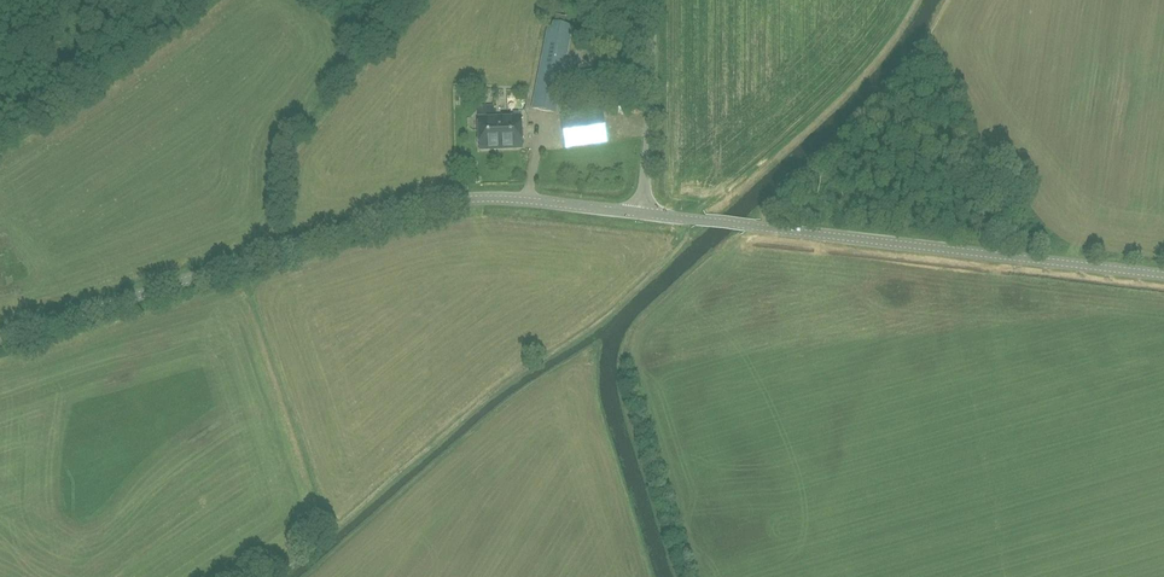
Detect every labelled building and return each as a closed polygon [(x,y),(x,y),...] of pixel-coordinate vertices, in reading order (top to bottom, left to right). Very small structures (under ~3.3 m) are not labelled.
[(555,113),(571,32),(548,28),(532,108),(555,113)] [(620,66),(625,90),(637,88),(632,64),(620,66)] [(643,112),(641,96),(629,97),(631,114),(643,112)] [(566,148),(607,142),(602,110),(561,116),(566,148)] [(521,116),(479,117),(480,150),(522,148),(521,116)]
